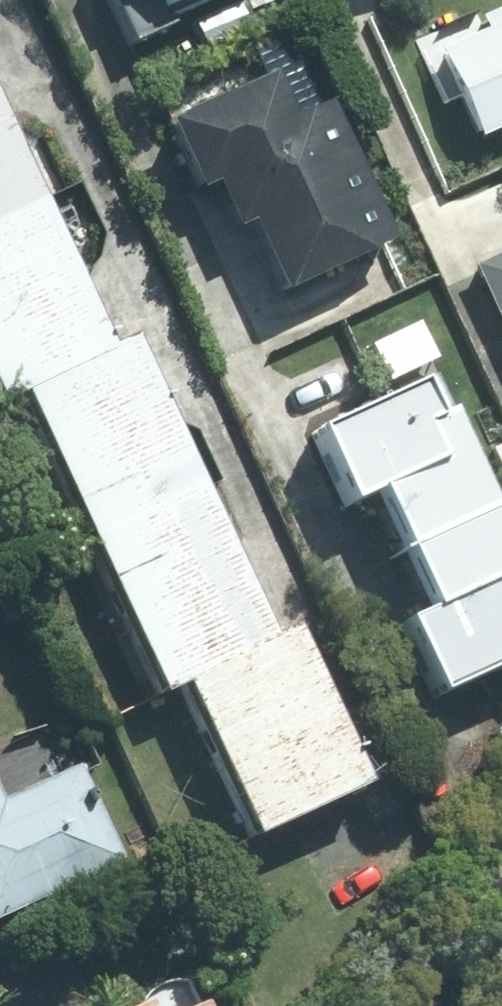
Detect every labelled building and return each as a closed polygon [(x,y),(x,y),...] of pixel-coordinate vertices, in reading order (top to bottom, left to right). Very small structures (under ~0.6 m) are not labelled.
[(137,29),(202,0),(123,0),(137,29)] [(418,50),(462,152),(501,135),(501,14),(418,50)] [(11,398),(123,346),(0,82),(0,374),(11,398)] [(270,136),(250,92),(150,137),(180,205),(195,199),(215,244),(232,237),(262,305),(374,255),(312,118),(270,136)] [(466,274),(501,354),(501,258),(466,274)] [(292,658),(149,358),(38,410),(181,710),(292,658)] [(398,396),(288,444),(327,532),(358,519),(408,631),(376,646),(410,723),(501,682),(501,646),(498,638),(501,636),(501,567),(439,427),(417,437),(398,396)] [(290,673),(177,726),(250,880),(363,827),(290,673)] [(0,796),(0,931),(115,875),(70,783),(8,813),(0,796)] [(172,990),(140,1005),(180,1005),(172,990)]
